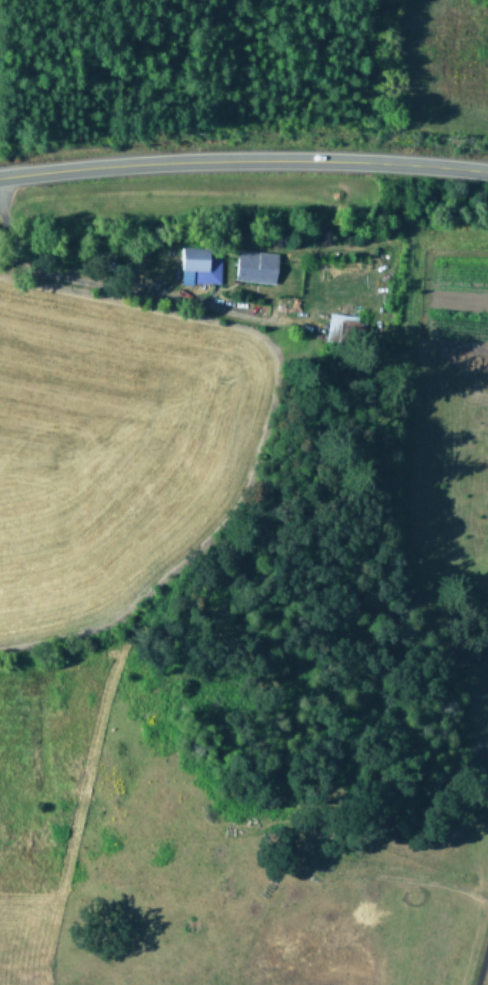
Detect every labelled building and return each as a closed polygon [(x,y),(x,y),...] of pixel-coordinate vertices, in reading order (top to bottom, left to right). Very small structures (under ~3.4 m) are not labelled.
[(219,281),(220,254),(209,254),(209,245),(181,244),(180,281),(219,281)] [(277,250),(237,247),(235,277),(275,280),(277,250)] [(325,337),(345,340),(349,313),(329,310),(325,337)]
